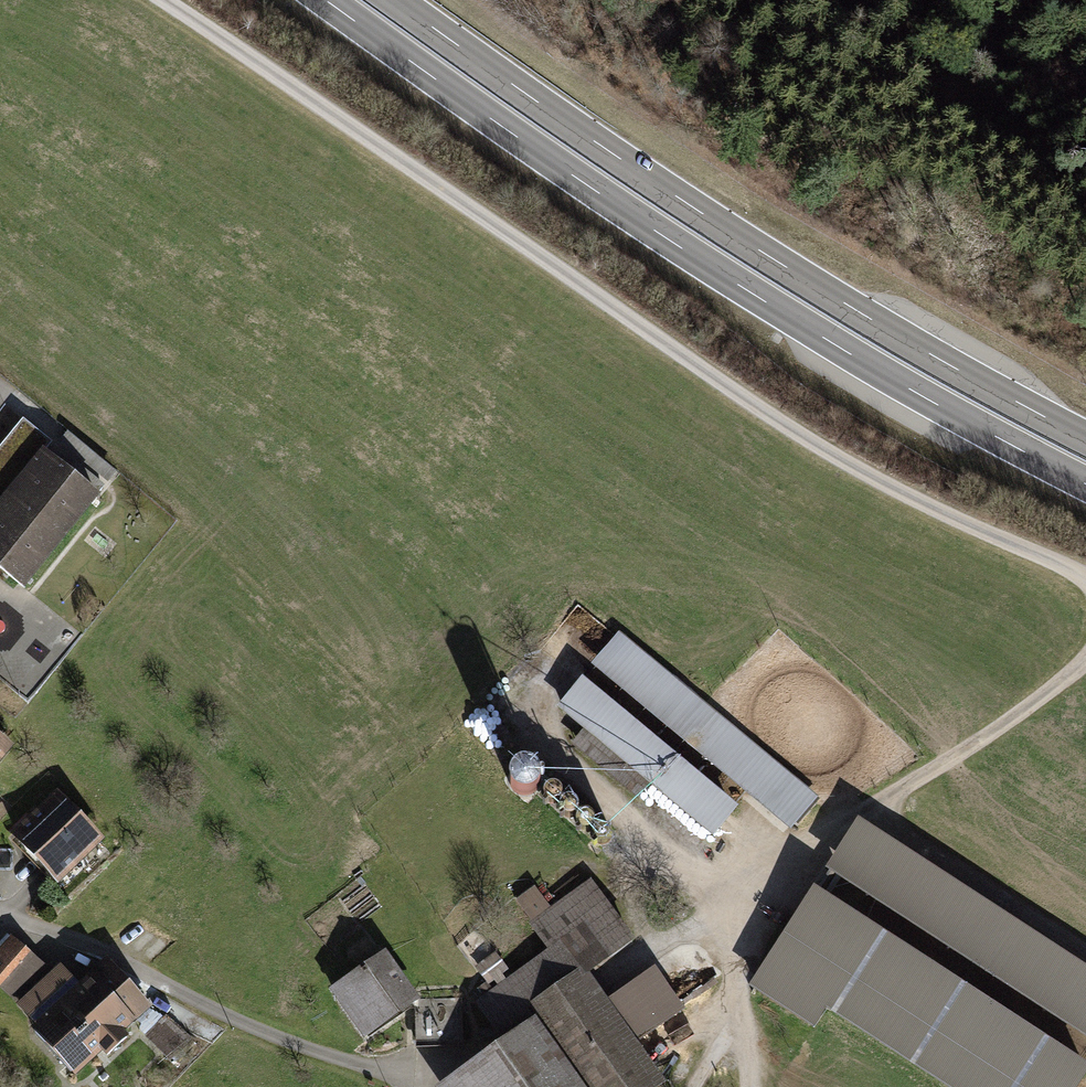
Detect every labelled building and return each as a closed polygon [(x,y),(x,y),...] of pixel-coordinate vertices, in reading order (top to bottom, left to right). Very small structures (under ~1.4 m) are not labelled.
[(24,588),(25,587),(24,586),(95,498),(96,499),(97,497),(44,454),(52,443),(23,419),(0,447),(0,568),(24,588)] [(822,804),(621,639),(592,674),(793,839),(822,804)] [(742,813),(587,686),(561,718),(586,738),(574,753),(643,809),(654,795),(715,845),(742,813)] [(13,744),(0,733),(0,760),(13,744)] [(56,788),(10,831),(58,882),(104,838),(56,788)] [(858,824),(831,866),(1085,1031),(1085,971),(858,824)] [(581,977),(588,973),(634,940),(591,878),(550,907),(535,886),(515,900),(530,921),(528,923),(547,949),(510,975),(494,952),(474,966),(486,982),(470,993),(475,1000),(473,1002),(500,1040),(533,1017),(525,1006),(576,971),(581,977)] [(813,891),(753,985),(812,1023),(823,1006),(951,1086),(1076,1086),(1085,1071),(1085,1065),(813,891)] [(0,952),(0,989),(11,1000),(43,968),(13,939),(0,952)] [(329,987),(364,1037),(415,1001),(380,951),(329,987)] [(33,1031),(73,1072),(146,1002),(106,961),(76,990),(55,968),(18,1004),(39,1025),(33,1031)] [(588,973),(581,977),(576,971),(525,1006),(533,1017),(582,1086),(659,1086),(665,1083),(637,1043),(684,1010),(686,1013),(710,996),(699,979),(675,996),(654,965),(606,999),(598,988),(588,973)] [(436,1011),(439,1043),(465,1040),(461,1008),(436,1011)] [(533,1017),(500,1040),(443,1080),(433,1086),(582,1086),(533,1017)]
